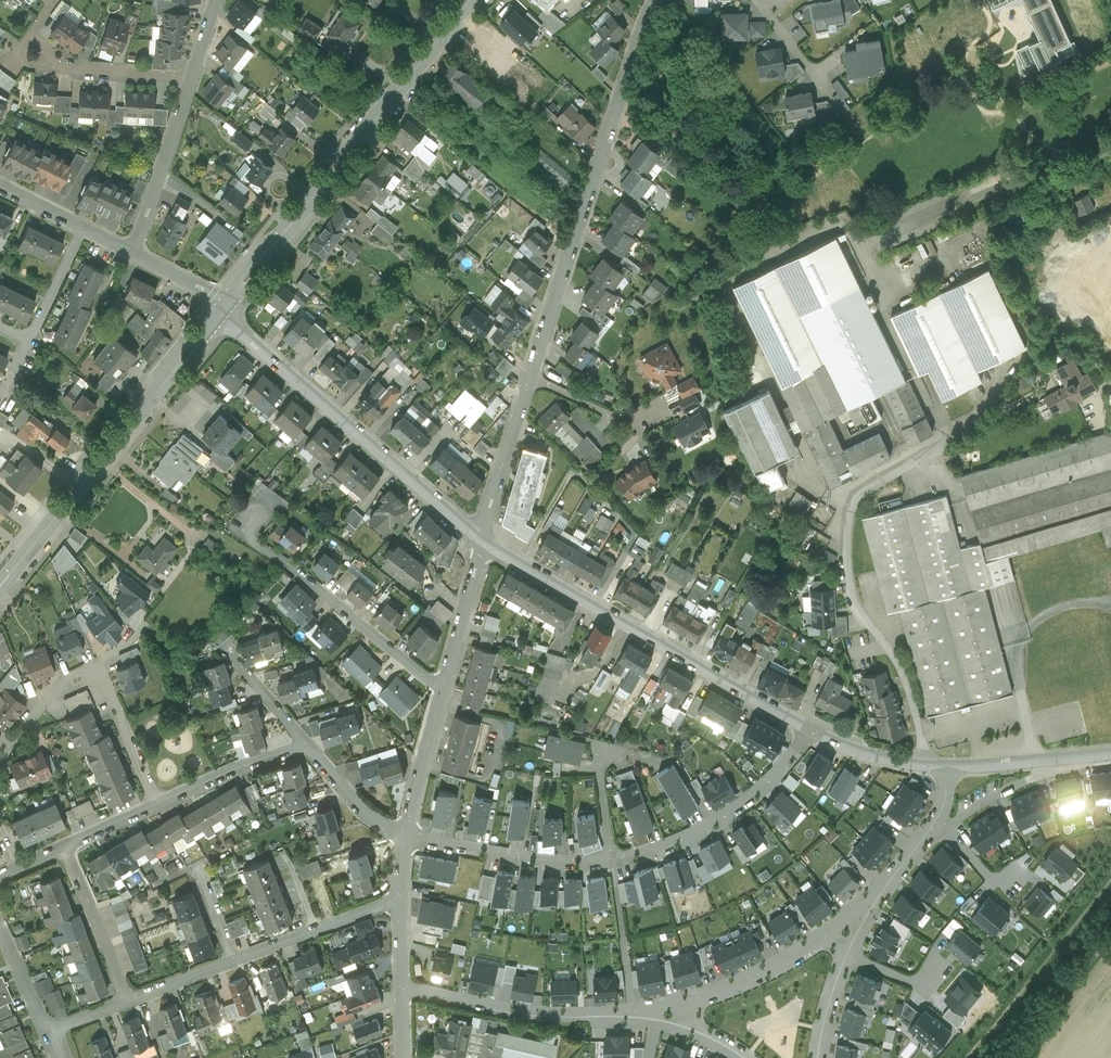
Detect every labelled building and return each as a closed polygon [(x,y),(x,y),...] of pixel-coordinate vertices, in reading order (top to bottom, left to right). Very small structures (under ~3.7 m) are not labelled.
[(256,11),(241,0),(228,16),(243,27),(256,11)] [(851,13),(853,18),(862,12),(855,0),(844,0),(842,1),(844,14),(851,13)] [(624,10),(614,1),(610,6),(619,15),(624,10)] [(814,6),(819,34),(829,32),(830,36),(839,34),(838,29),(846,27),(844,14),(842,1),(814,6)] [(71,6),(65,2),(53,18),(59,22),(64,14),(64,15),(71,6)] [(566,24),(546,8),(537,19),(553,34),(566,24)] [(338,12),(329,25),(332,27),(328,33),(331,34),(345,44),(349,38),(350,39),(352,39),(353,39),(354,38),(355,38),(356,37),(358,36),(358,34),(359,33),(359,32),(359,30),(358,29),(358,28),(357,27),(361,21),(344,9),(340,14),(338,12)] [(276,20),(265,10),(260,16),(272,26),(276,20)] [(612,16),(607,11),(605,11),(592,25),(598,31),(605,38),(612,44),(626,29),(612,16)] [(139,15),(127,12),(124,22),(129,24),(126,32),(133,34),(139,15)] [(171,13),(164,12),(164,13),(163,26),(185,28),(187,28),(187,24),(186,24),(186,14),(171,13)] [(518,19),(512,13),(511,14),(510,14),(509,14),(508,14),(507,15),(506,16),(506,17),(505,18),(506,20),(505,21),(506,22),(500,29),(507,35),(502,41),(510,48),(516,42),(522,47),(531,37),(529,35),(532,31),(528,27),(530,25),(527,22),(527,21),(521,16),(518,19)] [(59,22),(50,33),(60,40),(59,41),(62,43),(76,24),(64,15),(64,14),(59,22)] [(746,14),(723,14),(724,37),(747,37),(746,14)] [(124,22),(109,18),(100,47),(107,49),(106,50),(114,52),(114,51),(120,53),(126,32),(129,24),(124,22)] [(321,28),(307,18),(299,30),(313,39),(321,28)] [(764,35),(764,22),(751,22),(751,35),(764,35)] [(88,32),(76,24),(62,43),(65,45),(66,44),(75,51),(81,43),(89,33),(88,32)] [(185,28),(163,26),(161,26),(160,40),(181,42),(183,42),(183,31),(185,32),(185,28)] [(328,33),(321,28),(313,39),(322,46),(331,34),(328,33)] [(90,30),(88,32),(89,33),(81,43),(86,47),(93,48),(97,36),(90,30)] [(247,49),(231,36),(216,54),(227,63),(232,67),(233,66),(247,49)] [(612,44),(605,38),(590,52),(604,66),(619,51),(612,44)] [(181,42),(160,40),(157,40),(156,54),(156,55),(164,55),(179,56),(179,45),(181,45),(181,42)] [(859,50),(845,52),(849,75),(855,74),(856,80),(868,78),(867,72),(879,70),(878,65),(883,64),(879,40),(865,43),(865,41),(857,43),(859,50)] [(773,47),(764,49),(764,51),(756,53),(760,74),(768,73),(769,75),(777,73),(777,71),(784,70),(785,70),(784,65),(781,48),(773,50),(773,47)] [(156,54),(148,54),(147,61),(152,62),(164,62),(164,55),(156,55),(156,54)] [(467,72),(452,60),(438,76),(453,89),(467,72)] [(798,62),(784,65),(785,70),(784,70),(785,74),(791,81),(804,71),(798,62)] [(232,67),(227,63),(223,67),(231,74),(234,76),(238,71),(233,66),(232,67)] [(607,76),(597,66),(591,71),(602,81),(607,76)] [(497,96),(467,72),(453,89),(477,108),(479,105),(485,111),(497,96)] [(5,73),(0,80),(0,85),(3,87),(11,76),(5,73)] [(218,74),(204,92),(220,105),(232,90),(234,87),(226,81),(218,74)] [(234,76),(231,74),(226,81),(234,87),(232,90),(238,94),(245,85),(234,76)] [(11,76),(3,87),(8,91),(16,80),(11,76)] [(50,82),(43,82),(43,83),(34,82),(33,100),(54,102),(55,94),(56,83),(50,83),(50,82)] [(90,93),(79,92),(78,107),(78,114),(78,115),(92,115),(94,91),(90,91),(90,93)] [(108,94),(98,93),(98,92),(94,91),(92,115),(106,116),(107,116),(107,109),(108,94)] [(136,92),(125,91),(124,106),(123,114),(124,114),(138,115),(140,91),(136,91),(136,92)] [(154,93),(143,93),(143,91),(140,91),(138,115),(152,116),(153,116),(153,108),(154,93)] [(795,95),(785,97),(789,117),(814,112),(811,92),(802,94),(801,93),(795,94),(795,95)] [(71,95),(55,94),(54,102),(53,111),(70,112),(70,106),(71,95)] [(311,102),(303,96),(292,110),(309,123),(309,122),(310,122),(314,117),(314,116),(319,110),(310,102),(311,102)] [(446,101),(429,121),(436,127),(453,107),(446,101)] [(553,113),(542,102),(537,108),(547,119),(553,113)] [(278,111),(268,103),(262,110),(273,118),(278,111)] [(124,106),(116,105),(116,109),(115,122),(124,122),(124,114),(123,114),(124,106)] [(569,105),(557,117),(568,127),(580,116),(569,105)] [(78,107),(70,106),(70,112),(69,126),(77,126),(78,115),(78,114),(78,107)] [(167,109),(153,108),(153,116),(152,116),(151,124),(166,125),(167,109)] [(116,109),(107,109),(107,116),(106,116),(106,125),(115,126),(115,122),(116,109)] [(568,127),(567,129),(579,141),(594,126),(582,114),(580,116),(568,127)] [(306,124),(296,116),(291,122),(301,130),(306,124)] [(247,127),(256,130),(259,122),(250,119),(247,127)] [(425,133),(408,119),(393,137),(415,155),(417,153),(430,163),(436,156),(422,144),(423,142),(425,143),(430,137),(425,133)] [(282,128),(275,136),(265,128),(259,136),(269,144),(283,155),(296,139),(282,128)] [(253,143),(238,130),(231,139),(247,151),(253,143)] [(643,140),(638,137),(632,145),(637,148),(643,140)] [(24,146),(23,144),(15,139),(2,165),(15,172),(14,173),(20,176),(20,175),(29,179),(31,175),(44,149),(43,149),(41,154),(35,151),(35,150),(30,147),(29,149),(24,146)] [(669,160),(643,140),(637,148),(628,161),(634,166),(652,179),(662,166),(663,167),(669,160)] [(574,177),(537,146),(520,166),(566,204),(574,177)] [(55,155),(50,152),(50,153),(44,150),(44,149),(31,175),(39,179),(39,180),(44,183),(45,182),(58,189),(71,162),(62,158),(59,159),(54,157),(55,155)] [(58,189),(56,191),(66,196),(86,157),(76,152),(71,162),(58,189)] [(686,162),(676,152),(669,160),(681,169),(686,162)] [(430,163),(417,153),(415,155),(411,161),(423,171),(430,163)] [(398,167),(383,155),(369,173),(384,185),(391,177),(389,176),(397,167),(398,167)] [(258,157),(251,166),(246,162),(236,174),(247,182),(250,177),(260,184),(272,169),(258,157)] [(681,169),(669,160),(663,167),(676,176),(681,169)] [(423,171),(411,161),(403,170),(401,169),(401,170),(416,182),(424,171),(423,171)] [(472,164),(467,171),(481,182),(486,176),(472,164)] [(652,179),(634,166),(632,169),(626,176),(621,183),(636,194),(638,196),(640,194),(652,179)] [(628,166),(623,174),(626,176),(632,169),(628,166)] [(458,190),(464,183),(448,168),(442,175),(458,190)] [(384,185),(369,173),(360,184),(362,185),(356,193),(367,202),(371,197),(381,204),(391,191),(384,185)] [(111,184),(105,181),(105,180),(104,179),(102,183),(98,181),(97,182),(91,179),(91,178),(90,177),(77,204),(90,211),(92,206),(100,210),(99,213),(105,216),(106,213),(119,219),(126,204),(129,198),(132,193),(131,192),(123,189),(120,190),(115,187),(116,185),(111,183),(111,184)] [(239,181),(234,177),(230,182),(235,186),(239,181)] [(138,178),(131,192),(132,193),(129,198),(139,203),(142,198),(140,197),(148,183),(138,178)] [(249,189),(239,181),(235,186),(234,188),(244,196),(249,189)] [(447,181),(443,186),(459,199),(463,194),(447,181)] [(232,186),(220,201),(236,214),(248,199),(244,196),(234,188),(232,186)] [(650,201),(640,194),(638,196),(636,194),(632,199),(635,201),(644,208),(650,201)] [(1087,195),(1073,202),(1080,216),(1094,209),(1087,195)] [(191,204),(179,197),(175,205),(176,205),(187,211),(188,211),(191,204)] [(644,217),(630,207),(622,201),(610,218),(616,222),(631,234),(644,217)] [(635,201),(630,207),(644,217),(648,212),(644,208),(635,201)] [(126,204),(119,219),(129,224),(136,209),(126,204)] [(187,211),(176,205),(173,212),(186,218),(190,212),(188,211),(187,211)] [(342,206),(323,230),(336,241),(355,217),(342,206)] [(382,217),(370,207),(366,213),(378,222),(382,217)] [(1,212),(0,214),(0,234),(3,236),(12,218),(1,212)] [(186,218),(173,212),(172,214),(171,213),(157,239),(158,240),(159,243),(163,245),(167,244),(174,247),(187,222),(185,220),(186,218)] [(199,220),(207,224),(211,217),(202,212),(199,220)] [(382,217),(378,222),(394,235),(400,227),(384,215),(382,217)] [(238,239),(217,222),(202,240),(209,246),(205,251),(220,263),(226,255),(238,239)] [(393,235),(378,222),(371,231),(387,244),(393,235)] [(636,238),(631,234),(616,222),(603,240),(623,255),(636,238)] [(63,243),(28,226),(17,248),(25,251),(27,248),(46,258),(45,261),(53,264),(63,243)] [(547,238),(535,228),(524,241),(535,250),(541,255),(552,241),(548,237),(547,238)] [(323,230),(310,246),(323,257),(336,241),(323,230)] [(836,237),(733,287),(783,388),(824,362),(800,314),(860,285),(836,237)] [(360,249),(346,239),(341,245),(355,255),(360,249)] [(519,249),(506,239),(501,245),(514,255),(519,249)] [(410,252),(403,247),(399,252),(406,257),(410,252)] [(541,255),(535,250),(529,258),(541,267),(547,260),(541,255)] [(626,256),(621,262),(638,275),(642,269),(626,256)] [(624,272),(604,257),(591,274),(597,279),(611,289),(624,272)] [(531,269),(520,260),(507,275),(523,288),(523,287),(529,292),(540,280),(529,271),(531,269)] [(88,306),(104,272),(84,263),(67,299),(73,301),(53,340),(72,349),(91,310),(88,306)] [(988,269),(891,316),(919,374),(929,370),(943,399),(982,380),(977,370),(1026,347),(988,269)] [(318,282),(305,272),(296,284),(309,294),(318,282)] [(503,281),(519,293),(523,288),(507,275),(503,281)] [(642,296),(651,301),(662,282),(652,276),(642,296)] [(156,289),(132,277),(124,295),(147,307),(148,307),(152,298),(156,289)] [(611,289),(597,279),(583,298),(596,308),(602,312),(616,294),(611,289)] [(0,283),(0,306),(18,315),(16,318),(24,322),(35,300),(34,300),(0,283)] [(294,296),(277,283),(266,297),(285,312),(288,309),(285,306),(293,297),(294,296)] [(906,380),(860,285),(800,314),(824,362),(846,407),(846,408),(871,396),(884,390),(906,380)] [(529,292),(523,287),(523,288),(519,293),(531,303),(536,298),(529,292)] [(309,299),(299,290),(294,296),(293,297),(303,305),(309,299)] [(513,297),(503,290),(492,305),(501,312),(496,317),(502,322),(514,308),(512,307),(511,299),(513,297)] [(531,303),(519,293),(514,299),(527,309),(531,303)] [(158,301),(152,298),(148,307),(147,307),(146,310),(152,312),(158,301)] [(166,305),(158,301),(152,312),(157,316),(166,305)] [(188,320),(166,304),(166,305),(157,316),(160,319),(156,325),(160,328),(173,338),(188,320)] [(592,313),(583,307),(579,312),(591,321),(595,316),(592,313)] [(474,308),(470,314),(469,314),(466,314),(461,321),(461,323),(468,329),(470,328),(476,333),(478,331),(483,335),(487,330),(492,335),(498,328),(492,323),(493,323),(474,308)] [(529,320),(514,308),(502,322),(518,334),(529,320)] [(602,312),(596,308),(592,313),(595,316),(606,324),(610,318),(602,312)] [(305,311),(301,316),(296,322),(286,333),(284,335),(295,344),(313,323),(316,320),(316,317),(308,311),(305,311)] [(146,321),(143,327),(149,332),(146,336),(151,340),(160,328),(156,325),(160,319),(157,316),(152,312),(146,321)] [(146,321),(136,313),(132,318),(143,327),(146,321)] [(606,324),(595,316),(591,321),(601,329),(606,324)] [(291,317),(281,329),(286,333),(296,322),(291,317)] [(143,327),(132,318),(127,324),(138,333),(143,327)] [(599,333),(583,320),(570,335),(577,340),(586,347),(599,333)] [(518,334),(502,322),(498,328),(492,335),(491,336),(507,348),(518,334)] [(324,333),(313,323),(295,344),(306,354),(314,345),(324,333)] [(149,332),(143,327),(138,333),(144,339),(146,336),(149,332)] [(173,338),(160,328),(151,340),(164,350),(173,338)] [(324,333),(314,345),(319,349),(324,344),(329,338),(324,333)] [(137,355),(113,336),(94,359),(107,370),(118,378),(137,355)] [(151,340),(146,336),(144,339),(141,342),(146,345),(142,350),(155,361),(164,350),(151,340)] [(357,338),(351,345),(355,348),(361,341),(357,338)] [(586,347),(577,340),(566,354),(581,366),(592,352),(586,347)] [(330,349),(324,344),(319,349),(313,356),(319,361),(330,349)] [(664,352),(662,347),(645,355),(648,361),(643,363),(649,376),(651,375),(652,377),(651,379),(651,380),(650,381),(650,382),(650,384),(651,385),(652,386),(653,387),(655,387),(657,387),(658,386),(659,385),(660,384),(660,383),(661,381),(660,380),(662,379),(667,388),(676,383),(672,375),(679,372),(676,367),(677,367),(677,366),(678,365),(677,364),(677,363),(676,362),(675,361),(674,361),(673,361),(672,359),(674,358),(670,349),(664,352)] [(394,348),(384,360),(389,365),(396,357),(399,353),(394,348)] [(487,353),(492,360),(498,356),(493,349),(487,353)] [(345,366),(330,354),(320,367),(334,378),(345,366)] [(234,362),(227,370),(227,372),(227,373),(221,380),(232,390),(240,380),(254,364),(242,355),(236,362),(234,362)] [(390,366),(372,387),(360,400),(369,408),(392,382),(403,370),(406,366),(396,357),(389,365),(390,366)] [(515,366),(504,357),(495,368),(506,377),(515,366)] [(353,368),(347,363),(345,366),(334,378),(347,389),(357,378),(367,366),(360,360),(353,368)] [(1066,386),(1045,397),(1052,412),(1062,406),(1064,410),(1076,403),(1074,400),(1095,388),(1088,374),(1082,377),(1073,360),(1057,369),(1066,386)] [(571,371),(560,362),(555,369),(567,377),(571,371)] [(846,407),(824,362),(783,388),(802,429),(804,428),(803,427),(827,416),(827,417),(837,411),(846,407)] [(367,366),(357,378),(363,383),(374,371),(367,366)] [(107,370),(95,386),(105,394),(118,378),(107,370)] [(403,370),(392,382),(401,389),(411,377),(403,370)] [(252,387),(244,395),(245,395),(254,404),(273,382),(263,373),(252,387)] [(693,377),(677,386),(684,398),(694,392),(700,389),(693,377)] [(423,378),(415,386),(420,390),(427,382),(423,378)] [(906,380),(884,390),(901,426),(909,443),(933,432),(907,379),(906,380)] [(240,380),(232,390),(230,392),(235,396),(237,393),(245,385),(240,380)] [(273,382),(254,404),(264,412),(271,404),(283,390),(273,382)] [(392,382),(369,408),(378,416),(390,403),(389,403),(401,389),(392,382)] [(245,385),(237,393),(243,398),(245,395),(244,395),(252,387),(247,383),(245,385)] [(466,389),(448,409),(459,419),(476,398),(466,389)] [(79,398),(69,390),(64,397),(73,405),(79,398)] [(768,390),(725,411),(731,424),(737,436),(738,436),(743,448),(744,448),(750,460),(756,472),(776,463),(791,455),(785,444),(792,440),(768,390)] [(684,398),(679,401),(685,412),(700,404),(694,392),(684,398)] [(73,405),(72,406),(86,418),(96,405),(83,394),(79,398),(73,405)] [(497,396),(489,405),(494,410),(502,400),(497,396)] [(871,396),(846,408),(847,410),(859,405),(866,419),(868,423),(881,417),(871,396)] [(281,412),(274,421),(284,429),(303,408),(293,399),(281,412)] [(477,399),(460,419),(469,427),(486,407),(477,399)] [(431,413),(415,400),(410,406),(421,416),(425,419),(431,413)] [(570,416),(557,403),(541,419),(553,432),(554,431),(564,440),(568,436),(558,427),(567,418),(570,416)] [(271,404),(264,412),(262,414),(267,419),(276,408),(271,404)] [(859,405),(847,410),(850,416),(855,425),(866,419),(859,405)] [(32,415),(21,407),(14,416),(17,418),(11,425),(6,421),(2,427),(15,435),(32,415)] [(846,407),(837,411),(842,421),(850,416),(847,410),(846,408),(846,407)] [(276,408),(267,419),(272,423),(274,421),(281,412),(276,408)] [(303,408),(284,429),(278,435),(288,443),(288,444),(301,430),(313,416),(303,408)] [(0,412),(0,426),(2,427),(6,421),(8,417),(0,412)] [(404,414),(391,428),(406,441),(419,427),(415,423),(404,414)] [(701,414),(675,427),(680,436),(684,434),(690,445),(701,439),(699,435),(709,430),(701,414)] [(48,427),(32,415),(15,435),(31,444),(40,433),(47,439),(46,439),(59,450),(70,438),(52,423),(48,427)] [(233,426),(220,415),(203,434),(225,453),(241,434),(242,433),(233,426)] [(425,419),(421,416),(415,423),(419,427),(425,419)] [(827,417),(827,416),(803,427),(804,428),(831,486),(855,475),(854,474),(843,450),(827,417)] [(576,445),(585,437),(567,418),(558,427),(568,436),(576,445)] [(433,420),(424,431),(430,436),(439,426),(433,420)] [(249,430),(238,421),(233,426),(242,433),(241,434),(244,436),(249,430)] [(311,438),(303,446),(304,447),(313,455),(332,433),(322,425),(311,438)] [(424,431),(419,427),(406,441),(418,451),(430,437),(430,436),(424,431)] [(301,430),(288,444),(288,443),(286,446),(291,450),(296,444),(296,445),(306,434),(301,430)] [(960,476),(981,543),(987,561),(1008,555),(1102,527),(1107,545),(1110,543),(1110,431),(960,476)] [(332,433),(313,455),(323,463),(329,457),(342,442),(332,433)] [(183,434),(174,446),(173,445),(167,452),(194,473),(202,463),(204,465),(208,461),(211,457),(183,434)] [(306,434),(296,445),(302,449),(304,447),(303,446),(311,438),(306,434)] [(879,434),(843,450),(854,474),(890,457),(879,434)] [(572,449),(572,450),(581,460),(596,445),(596,444),(587,435),(585,437),(576,445),(572,449)] [(576,445),(568,436),(564,440),(572,449),(576,445)] [(491,447),(482,439),(474,448),(483,456),(491,447)] [(596,445),(581,459),(589,467),(604,453),(596,445)] [(445,447),(431,463),(444,474),(458,458),(445,447)] [(547,454),(524,447),(507,507),(508,507),(529,513),(534,496),(539,497),(546,472),(542,471),(547,454)] [(7,460),(1,455),(0,457),(0,474),(11,483),(11,484),(22,492),(42,467),(25,454),(25,455),(17,448),(7,460)] [(234,460),(220,449),(212,460),(226,471),(234,460)] [(194,473),(167,452),(162,458),(163,459),(153,471),(170,485),(177,476),(185,483),(194,473)] [(339,465),(329,477),(330,477),(339,485),(342,482),(361,460),(351,452),(339,465)] [(607,460),(602,455),(590,468),(594,472),(607,460)] [(329,457),(323,463),(319,467),(325,472),(334,461),(329,457)] [(471,469),(458,458),(444,474),(457,485),(471,469)] [(646,459),(632,466),(633,467),(627,471),(627,470),(615,481),(632,498),(643,488),(657,480),(646,459)] [(361,460),(342,482),(351,490),(370,468),(361,460)] [(325,472),(324,472),(329,477),(339,465),(334,461),(325,472)] [(776,463),(756,472),(763,486),(769,490),(785,482),(776,463)] [(319,467),(318,469),(316,468),(313,473),(319,478),(324,472),(325,472),(319,467)] [(370,468),(351,490),(361,499),(380,477),(370,468)] [(484,480),(471,469),(457,485),(470,496),(484,480)] [(324,472),(319,478),(324,483),(330,477),(329,477),(324,472)] [(179,498),(165,487),(160,494),(175,503),(179,498)] [(390,489),(384,495),(385,499),(375,510),(376,511),(370,518),(385,531),(391,524),(392,525),(408,506),(403,501),(403,500),(398,495),(397,496),(390,489)] [(0,491),(0,511),(4,515),(14,502),(0,491)] [(680,492),(675,501),(686,508),(691,498),(680,492)] [(796,492),(789,504),(793,506),(800,494),(796,492)] [(279,494),(268,506),(273,510),(284,498),(279,494)] [(812,501),(800,494),(793,506),(805,513),(812,501)] [(946,496),(862,518),(887,613),(900,610),(928,715),(960,706),(962,713),(971,710),(969,704),(1012,692),(1001,648),(984,587),(972,591),(960,548),(946,496)] [(593,501),(586,497),(578,510),(585,514),(590,506),(593,501)] [(284,498),(273,510),(279,514),(289,502),(284,498)] [(820,502),(810,517),(826,527),(836,511),(820,502)] [(563,509),(556,505),(550,516),(557,521),(563,509)] [(596,510),(590,506),(585,514),(583,517),(589,521),(596,510)] [(529,513),(508,507),(503,525),(516,532),(515,534),(528,541),(535,528),(526,523),(529,513)] [(354,508),(344,518),(349,523),(359,512),(354,508)] [(424,510),(409,526),(414,530),(428,515),(429,514),(424,510)] [(364,516),(359,512),(349,523),(356,528),(364,516)] [(608,518),(602,514),(595,525),(602,529),(608,518)] [(453,537),(428,515),(414,530),(439,553),(453,537)] [(608,518),(602,529),(608,532),(614,521),(608,518)] [(356,528),(349,523),(346,527),(353,533),(356,528)] [(561,528),(553,523),(539,548),(549,553),(559,537),(556,535),(561,528)] [(621,534),(625,527),(618,523),(614,529),(621,534)] [(306,537),(291,525),(286,531),(279,524),(271,534),(279,541),(281,541),(282,539),(295,550),(306,537)] [(74,550),(86,535),(74,526),(62,542),(74,550)] [(572,532),(582,538),(586,532),(576,526),(572,532)] [(799,544),(808,549),(817,532),(808,527),(799,544)] [(582,540),(573,534),(568,542),(558,559),(568,565),(581,543),(582,540)] [(164,537),(150,555),(143,549),(136,557),(156,573),(159,570),(161,572),(168,562),(166,561),(177,547),(164,537)] [(217,545),(208,537),(200,547),(209,554),(217,545)] [(453,537),(439,553),(438,565),(447,565),(450,567),(458,542),(453,537)] [(559,537),(549,553),(558,559),(568,542),(559,537)] [(639,537),(635,543),(646,549),(650,543),(639,537)] [(582,540),(581,543),(568,565),(577,570),(592,545),(585,541),(582,540)] [(629,554),(636,558),(640,560),(646,549),(635,543),(629,554)] [(1008,555),(987,561),(981,543),(960,548),(972,591),(984,587),(990,586),(999,583),(1009,581),(1014,579),(1008,555)] [(46,555),(57,573),(75,562),(64,544),(46,555)] [(410,553),(409,553),(398,544),(396,547),(392,547),(390,550),(389,550),(384,555),(385,561),(383,564),(390,568),(391,567),(398,572),(397,574),(398,575),(399,573),(406,578),(404,580),(411,585),(413,582),(419,582),(423,576),(422,575),(424,572),(424,568),(426,566),(414,557),(410,553)] [(592,545),(577,570),(587,576),(597,559),(594,558),(600,549),(592,545)] [(648,561),(655,565),(663,550),(657,546),(648,561)] [(837,556),(825,550),(822,556),(834,562),(837,556)] [(339,565),(324,553),(314,566),(328,578),(339,565)] [(599,561),(597,559),(587,576),(597,582),(604,570),(609,573),(615,563),(610,560),(610,557),(605,554),(602,555),(599,561)] [(631,566),(639,571),(644,563),(640,560),(636,558),(631,566)] [(684,571),(672,564),(665,576),(677,583),(684,571)] [(631,566),(626,576),(625,575),(615,592),(632,602),(643,585),(633,580),(639,571),(631,566)] [(360,579),(347,568),(336,581),(349,591),(358,580),(359,581),(360,579)] [(604,570),(597,582),(602,585),(609,573),(604,570)] [(684,571),(677,583),(684,588),(692,575),(684,571)] [(520,580),(508,572),(498,589),(510,597),(520,580)] [(149,594),(124,574),(116,584),(125,591),(115,599),(128,614),(141,603),(142,604),(149,594)] [(161,586),(151,578),(147,583),(157,591),(161,586)] [(825,579),(813,580),(814,590),(813,590),(813,595),(812,595),(813,611),(803,611),(804,626),(831,624),(834,624),(834,616),(832,589),(825,589),(825,579)] [(359,581),(358,580),(349,591),(347,593),(362,605),(373,592),(359,581)] [(533,587),(520,580),(510,597),(523,604),(533,587)] [(651,591),(643,585),(632,602),(649,612),(658,596),(664,586),(657,581),(651,591)] [(698,581),(688,599),(697,604),(698,601),(707,586),(698,581)] [(296,585),(281,600),(292,611),(291,613),(299,620),(308,610),(314,603),(303,592),(296,585)] [(545,594),(533,587),(523,604),(535,611),(545,594)] [(730,588),(720,603),(727,608),(737,592),(730,588)] [(96,611),(85,619),(103,641),(107,638),(109,641),(121,632),(119,629),(124,625),(96,592),(87,599),(96,611)] [(545,594),(535,611),(547,618),(557,601),(545,594)] [(680,595),(675,604),(674,604),(664,621),(681,631),(691,614),(682,609),(688,599),(680,595)] [(697,604),(688,599),(682,609),(691,614),(697,604)] [(453,612),(438,600),(430,610),(445,622),(453,612)] [(570,608),(557,601),(547,618),(558,625),(554,632),(559,634),(563,633),(575,612),(569,608),(570,608)] [(749,601),(736,623),(746,630),(760,607),(749,601)] [(402,616),(386,603),(375,616),(392,629),(402,616)] [(308,610),(299,620),(304,625),(313,615),(308,610)] [(83,633),(76,615),(66,619),(72,631),(75,630),(77,635),(83,633)] [(313,615),(304,625),(308,629),(317,620),(313,615)] [(500,618),(488,615),(486,622),(498,625),(500,618)] [(847,615),(834,616),(834,624),(831,624),(832,637),(848,634),(847,615)] [(338,625),(329,617),(313,634),(313,635),(315,634),(324,643),(323,644),(331,652),(347,635),(337,626),(338,625)] [(498,625),(486,622),(484,628),(497,632),(498,625)] [(728,623),(723,632),(722,632),(712,649),(729,659),(739,642),(731,637),(736,627),(728,623)] [(612,633),(597,624),(587,641),(590,643),(601,650),(602,650),(612,633)] [(439,640),(421,625),(407,642),(425,657),(439,640)] [(750,625),(744,634),(748,636),(753,627),(750,625)] [(229,636),(221,627),(216,631),(224,641),(229,636)] [(497,632),(484,628),(483,634),(495,638),(497,632)] [(12,656),(0,630),(0,661),(12,656)] [(72,631),(55,639),(58,646),(57,649),(60,650),(64,659),(73,655),(74,653),(83,649),(77,635),(75,630),(72,631)] [(278,630),(259,635),(260,640),(266,657),(273,655),(271,650),(283,646),(278,630)] [(224,641),(216,631),(211,635),(219,645),(224,641)] [(495,638),(483,634),(481,640),(493,644),(495,638)] [(219,645),(211,635),(205,640),(214,650),(219,645)] [(749,647),(739,642),(729,659),(747,669),(756,653),(756,652),(762,642),(754,638),(749,647)] [(260,640),(243,646),(248,662),(266,657),(260,640)] [(493,644),(481,640),(479,647),(491,651),(493,644)] [(769,647),(762,642),(756,652),(756,653),(763,657),(768,648),(769,647)] [(601,650),(590,643),(581,658),(592,665),(601,650)] [(641,650),(628,643),(619,660),(626,664),(631,667),(641,650)] [(37,654),(25,658),(26,661),(24,662),(22,665),(24,669),(27,670),(29,670),(34,683),(48,678),(46,673),(54,670),(48,655),(44,646),(36,650),(37,654)] [(367,653),(360,646),(351,655),(351,654),(342,663),(364,684),(380,668),(366,654),(367,653)] [(119,654),(124,666),(135,661),(133,655),(139,652),(136,647),(119,654)] [(479,647),(477,647),(473,660),(492,665),(496,652),(491,651),(479,647)] [(768,648),(763,657),(759,665),(766,669),(768,665),(769,665),(776,652),(768,648)] [(545,659),(547,653),(534,649),(532,655),(545,659)] [(652,656),(641,650),(631,667),(635,669),(641,673),(642,673),(652,656)] [(61,667),(54,653),(48,655),(54,670),(61,667)] [(553,655),(547,653),(545,659),(543,665),(550,667),(553,655)] [(823,657),(817,654),(812,665),(817,668),(823,657)] [(560,656),(553,655),(550,667),(556,669),(560,656)] [(823,657),(817,668),(823,671),(829,660),(830,658),(824,655),(823,657)] [(567,658),(560,656),(556,669),(563,671),(567,658)] [(492,665),(473,660),(469,673),(488,679),(492,665)] [(619,660),(613,671),(618,674),(620,675),(626,664),(619,660)] [(829,660),(823,671),(832,676),(838,664),(829,660)] [(124,666),(116,670),(125,691),(144,683),(135,661),(124,666)] [(224,662),(207,667),(210,677),(206,679),(209,688),(226,682),(230,681),(224,662)] [(0,682),(0,686),(4,689),(4,688),(10,692),(21,679),(15,664),(0,682)] [(626,664),(620,675),(618,674),(614,682),(620,686),(631,667),(626,664)] [(550,667),(543,665),(534,699),(552,705),(563,671),(556,669),(550,667)] [(769,665),(768,665),(766,669),(758,684),(777,695),(786,678),(788,675),(769,665)] [(320,684),(323,683),(317,666),(314,667),(320,684)] [(669,666),(659,683),(660,683),(667,687),(671,690),(681,673),(669,666)] [(314,667),(294,674),(296,678),(302,695),(309,692),(310,696),(324,692),(320,684),(314,667)] [(626,689),(631,681),(628,680),(635,669),(631,667),(620,686),(626,689)] [(277,668),(264,672),(266,680),(279,676),(277,668)] [(635,669),(628,680),(631,681),(635,684),(641,673),(635,669)] [(602,670),(594,685),(601,689),(609,674),(602,670)] [(885,671),(862,677),(864,684),(865,683),(868,697),(872,696),(874,702),(878,715),(874,716),(876,724),(878,724),(881,735),(889,733),(891,737),(905,734),(903,724),(902,725),(898,711),(901,710),(899,704),(898,704),(894,690),(891,691),(890,685),(888,686),(885,671)] [(488,679),(469,673),(465,687),(484,693),(488,679)] [(681,673),(671,690),(675,692),(669,704),(666,703),(661,713),(674,721),(680,710),(676,708),(683,697),(693,680),(681,673)] [(418,698),(395,676),(385,686),(379,692),(380,693),(402,715),(418,698)] [(375,677),(366,687),(371,692),(381,682),(375,677)] [(296,678),(278,683),(284,700),(302,695),(296,678)] [(786,678),(777,695),(798,705),(806,688),(786,678)] [(852,701),(834,691),(838,683),(830,678),(825,687),(824,687),(816,703),(844,717),(852,701)] [(26,695),(33,693),(29,679),(22,681),(26,695)] [(653,695),(659,685),(650,680),(643,692),(652,697),(653,695)] [(226,682),(209,688),(215,705),(221,703),(231,700),(231,699),(226,682)] [(381,682),(371,692),(376,697),(380,693),(379,692),(385,686),(381,682)] [(667,687),(660,683),(659,685),(653,695),(658,698),(660,699),(667,687)] [(746,708),(709,686),(698,710),(733,729),(746,708)] [(484,693),(465,687),(461,701),(464,701),(480,706),(481,706),(484,693)] [(570,703),(576,705),(578,699),(583,700),(586,691),(576,687),(570,703)] [(671,690),(667,687),(660,699),(658,698),(654,705),(661,709),(671,690)] [(4,688),(4,689),(0,694),(0,706),(15,718),(25,705),(10,692),(4,688)] [(86,689),(64,699),(71,716),(89,708),(90,708),(94,706),(86,689)] [(231,700),(221,703),(224,709),(238,705),(236,697),(231,699),(231,700)] [(356,700),(345,704),(347,712),(358,708),(356,700)] [(251,701),(238,705),(240,711),(253,707),(251,701)] [(480,706),(464,701),(462,710),(478,713),(480,706)] [(253,707),(240,711),(241,711),(234,714),(237,725),(240,724),(242,731),(259,726),(263,724),(257,705),(253,707)] [(0,706),(0,727),(5,730),(15,718),(0,706)] [(71,716),(65,719),(69,727),(74,738),(77,747),(83,744),(86,743),(86,742),(101,735),(96,725),(97,725),(95,719),(94,719),(89,709),(90,709),(90,708),(89,708),(71,716)] [(674,721),(672,725),(678,728),(686,713),(680,710),(674,721)] [(355,712),(337,718),(338,722),(343,739),(351,736),(349,732),(361,728),(355,712)] [(628,714),(625,723),(633,726),(636,716),(628,714)] [(480,723),(458,716),(444,765),(466,771),(480,723)] [(318,719),(309,722),(314,737),(322,734),(320,728),(321,728),(318,719)] [(760,722),(755,719),(743,739),(750,743),(749,746),(749,749),(754,752),(757,747),(769,725),(761,721),(760,722)] [(321,728),(320,728),(322,734),(326,745),(343,739),(338,722),(321,728)] [(769,725),(757,747),(773,756),(785,736),(777,731),(778,730),(769,725)] [(259,726),(242,731),(235,733),(232,734),(232,735),(236,747),(243,745),(247,756),(250,755),(248,748),(264,743),(259,726)] [(101,735),(86,742),(86,743),(83,744),(86,751),(87,751),(91,762),(94,769),(92,770),(119,759),(118,759),(114,749),(115,749),(112,743),(107,733),(108,733),(107,732),(101,735)] [(584,743),(550,735),(546,752),(580,760),(584,743)] [(621,759),(627,745),(624,744),(626,741),(615,737),(608,754),(621,759)] [(264,743),(248,748),(250,755),(267,750),(264,743)] [(243,745),(236,747),(239,759),(247,756),(243,745)] [(41,752),(34,755),(34,754),(26,757),(35,779),(50,772),(41,752)] [(818,753),(805,774),(820,783),(830,767),(833,762),(818,753)] [(26,759),(11,766),(16,775),(8,778),(13,789),(20,785),(35,779),(26,757),(25,758),(26,759)] [(119,759),(92,770),(92,771),(95,770),(99,780),(99,781),(100,781),(104,792),(105,792),(109,803),(109,804),(134,793),(133,792),(127,779),(128,778),(125,773),(119,759)] [(358,759),(346,763),(349,770),(361,767),(358,759)] [(399,759),(380,765),(385,777),(386,782),(404,776),(399,759)] [(379,761),(361,767),(366,783),(385,777),(380,765),(379,761)] [(300,762),(283,768),(287,779),(283,780),(285,789),(302,784),(307,782),(300,762)] [(673,765),(658,774),(671,795),(685,786),(673,765)] [(859,777),(845,768),(830,792),(838,797),(844,801),(846,799),(856,782),(859,777)] [(632,770),(616,776),(620,788),(637,782),(632,770)] [(496,786),(499,774),(492,772),(489,784),(496,786)] [(1092,774),(1095,798),(1106,797),(1110,796),(1110,772),(1092,774)] [(724,774),(701,786),(712,806),(736,795),(724,774)] [(1076,778),(1055,784),(1061,805),(1081,799),(1076,778)] [(637,782),(620,788),(628,810),(645,804),(637,782)] [(866,789),(856,782),(846,799),(854,804),(866,789)] [(302,784),(285,789),(291,807),(308,801),(302,784)] [(923,796),(904,784),(896,797),(920,813),(925,805),(919,801),(923,796)] [(237,785),(219,796),(228,812),(239,806),(244,813),(251,809),(248,803),(241,792),(237,785)] [(492,797),(498,797),(499,788),(487,786),(487,792),(493,793),(492,797)] [(698,807),(685,786),(671,795),(684,817),(698,807)] [(255,799),(248,787),(241,792),(248,803),(255,799)] [(288,808),(291,807),(285,789),(278,791),(283,808),(287,806),(288,808)] [(782,792),(765,810),(784,827),(800,809),(782,792)] [(1041,795),(1035,798),(1032,792),(1024,795),(1035,822),(1050,815),(1041,795)] [(435,828),(447,830),(448,825),(453,826),(459,797),(439,793),(432,827),(435,828)] [(1035,822),(1024,795),(1021,797),(1015,799),(1017,805),(1011,808),(1020,828),(1023,827),(1023,825),(1023,827),(1035,822)] [(219,796),(201,807),(211,823),(221,817),(226,824),(233,820),(228,812),(219,796)] [(491,800),(474,797),(468,826),(468,827),(479,829),(485,830),(491,800)] [(920,813),(896,797),(887,811),(905,823),(909,817),(914,821),(920,813)] [(89,799),(71,807),(72,809),(76,819),(94,811),(89,799)] [(530,802),(513,800),(508,830),(508,831),(507,831),(508,834),(508,831),(508,834),(524,837),(530,802)] [(66,825),(55,801),(40,808),(51,832),(66,825)] [(653,828),(645,804),(628,810),(637,834),(647,830),(653,828)] [(277,818),(290,814),(288,808),(287,806),(283,808),(275,811),(277,818)] [(201,807),(183,818),(193,834),(203,827),(208,835),(215,831),(211,823),(201,807)] [(333,807),(317,812),(321,824),(316,826),(318,833),(335,828),(339,826),(333,807)] [(40,808),(27,814),(38,837),(51,832),(40,808)] [(72,809),(65,811),(70,823),(76,820),(76,819),(72,809)] [(306,809),(294,813),(296,820),(309,816),(306,809)] [(180,813),(162,824),(172,840),(182,834),(187,841),(195,837),(193,834),(183,818),(180,813)] [(38,837),(27,814),(12,821),(23,844),(38,837)] [(997,816),(991,820),(988,814),(980,820),(996,844),(1009,835),(997,816)] [(594,815),(577,817),(580,842),(597,840),(597,836),(594,815)] [(13,829),(8,818),(2,821),(7,832),(13,829)] [(562,819),(545,819),(544,840),(544,841),(555,841),(561,841),(562,819)] [(996,844),(980,820),(972,825),(975,830),(970,834),(982,852),(996,844)] [(750,855),(763,846),(746,821),(733,830),(750,855)] [(162,824),(144,835),(154,851),(164,845),(169,852),(170,852),(177,848),(172,840),(162,824)] [(479,829),(468,827),(468,826),(464,825),(462,839),(477,841),(479,829)] [(891,841),(874,827),(864,839),(885,858),(892,851),(887,846),(891,841)] [(335,828),(318,833),(324,851),(340,845),(335,828)] [(433,834),(445,837),(447,830),(435,828),(433,834)] [(142,830),(124,841),(133,856),(143,850),(148,858),(156,853),(154,851),(144,835),(142,830)] [(650,842),(647,830),(637,834),(630,836),(634,848),(650,842)] [(597,840),(580,842),(580,843),(584,855),(603,848),(598,835),(597,836),(597,840)] [(227,846),(234,843),(232,837),(224,840),(227,846)] [(864,839),(853,851),(870,866),(874,861),(879,865),(885,858),(864,839)] [(555,841),(544,841),(544,840),(538,840),(537,853),(555,855),(555,841)] [(124,841),(106,851),(118,872),(129,865),(131,868),(138,864),(133,856),(124,841)] [(719,841),(700,851),(710,870),(729,860),(719,841)] [(169,852),(164,845),(154,851),(156,853),(163,866),(175,860),(170,852),(169,852)] [(962,866),(943,847),(932,859),(951,878),(962,867),(962,866)] [(1076,865),(1055,847),(1044,861),(1065,879),(1076,865)] [(106,851),(87,862),(97,878),(96,878),(101,885),(112,879),(113,879),(120,875),(118,872),(106,851)] [(366,851),(350,856),(354,868),(349,870),(351,877),(368,871),(372,870),(366,851)] [(440,859),(423,855),(420,873),(437,876),(440,859)] [(685,858),(664,864),(665,865),(668,876),(672,890),(693,883),(691,879),(686,861),(685,858)] [(318,859),(311,862),(316,875),(322,873),(318,859)] [(457,862),(440,859),(437,876),(454,879),(457,862)] [(694,859),(686,861),(691,879),(701,877),(694,859)] [(268,860),(246,868),(251,880),(273,872),(268,860)] [(311,862),(304,864),(309,877),(316,875),(311,862)] [(304,864),(295,867),(303,879),(309,877),(304,864)] [(668,876),(665,865),(658,867),(661,878),(668,876)] [(658,867),(652,868),(655,881),(662,880),(661,878),(658,867)] [(652,868),(634,873),(636,879),(633,880),(625,882),(630,900),(635,899),(636,903),(659,897),(655,881),(652,868)] [(845,869),(829,884),(844,899),(849,893),(850,894),(854,890),(854,889),(859,883),(845,869)] [(513,873),(497,870),(496,877),(492,900),(491,902),(507,905),(513,873)] [(942,888),(921,870),(911,883),(932,900),(942,888)] [(368,871),(351,877),(357,894),(374,889),(368,871)] [(273,872),(251,880),(256,892),(278,884),(273,872)] [(536,876),(519,873),(515,904),(532,907),(536,876)] [(496,877),(483,874),(478,897),(492,900),(496,877)] [(57,875),(41,882),(45,894),(36,897),(39,905),(48,902),(65,895),(57,875)] [(558,877),(543,875),(541,899),(559,901),(559,895),(558,877)] [(219,877),(210,881),(215,894),(225,891),(219,877)] [(604,877),(588,880),(589,886),(592,905),(592,908),(608,906),(604,877)] [(582,904),(582,887),(582,880),(566,880),(566,895),(566,905),(582,904)] [(630,900),(625,882),(618,883),(621,903),(630,900)] [(278,884),(256,892),(261,905),(283,896),(278,884)] [(589,886),(582,887),(582,904),(583,906),(592,905),(589,886)] [(827,903),(813,887),(805,893),(821,915),(825,912),(826,913),(832,909),(827,903)] [(1049,893),(1057,899),(1060,895),(1052,888),(1049,893)] [(127,889),(122,891),(122,893),(120,894),(123,900),(123,899),(131,896),(127,889)] [(1052,900),(1040,889),(1026,905),(1039,916),(1052,900)] [(193,891),(174,899),(182,918),(200,911),(193,891)] [(805,893),(796,899),(808,917),(813,923),(819,919),(817,918),(821,915),(805,893)] [(120,894),(109,898),(111,904),(123,900),(120,894)] [(65,895),(48,902),(53,913),(44,917),(47,924),(60,919),(73,915),(65,895)] [(925,911),(903,895),(893,908),(914,924),(925,911)] [(283,896),(261,905),(266,917),(288,908),(283,896)] [(972,917),(982,905),(970,896),(960,908),(972,917)] [(982,905),(972,917),(992,934),(997,928),(1004,919),(1009,914),(988,897),(982,905)] [(444,922),(453,923),(456,906),(422,899),(419,917),(425,918),(444,922)] [(123,900),(112,904),(114,910),(126,906),(123,900)] [(114,910),(114,911),(116,917),(128,912),(126,906),(114,910)] [(288,908),(266,917),(270,929),(269,929),(269,930),(289,922),(293,921),(288,908)] [(200,911),(182,918),(189,938),(207,931),(200,911)] [(787,911),(769,922),(782,942),(800,931),(787,911)] [(128,912),(116,917),(118,923),(130,918),(128,912)] [(73,915),(60,919),(65,931),(56,934),(59,942),(67,939),(85,932),(78,913),(73,915)] [(130,918),(118,923),(121,929),(132,924),(130,918)] [(370,918),(355,924),(359,934),(374,929),(370,918)] [(444,922),(425,918),(422,931),(441,935),(444,922)] [(239,919),(233,921),(239,936),(245,934),(239,919)] [(953,939),(960,931),(962,928),(953,919),(943,932),(953,939)] [(1008,923),(1004,919),(997,928),(1001,931),(1008,923)] [(233,921),(226,923),(232,939),(239,936),(233,921)] [(19,922),(11,925),(15,933),(23,930),(19,922)] [(289,922),(271,930),(274,938),(292,930),(289,922)] [(132,924),(121,929),(123,935),(135,930),(132,924)] [(899,938),(882,929),(878,935),(877,934),(872,943),(874,944),(872,946),(872,948),(872,951),(888,959),(891,953),(893,954),(897,945),(896,944),(899,938)] [(135,930),(123,935),(125,941),(137,936),(135,930)] [(207,931),(189,938),(197,958),(215,951),(207,931)] [(750,931),(731,940),(742,963),(751,959),(761,955),(750,931)] [(980,948),(960,931),(953,939),(947,946),(968,963),(980,948)] [(25,932),(15,937),(20,950),(30,946),(25,932)] [(85,932),(67,939),(72,951),(63,954),(66,962),(67,962),(93,952),(85,932)] [(376,934),(348,944),(348,946),(346,947),(347,948),(332,954),(338,968),(343,966),(345,972),(357,967),(354,959),(382,949),(376,934)] [(137,936),(125,941),(128,947),(139,943),(137,936)] [(731,940),(713,948),(723,972),(742,963),(731,940)] [(463,953),(465,944),(452,941),(450,950),(463,953)] [(139,943),(128,947),(130,953),(131,953),(142,949),(139,943)] [(315,948),(302,953),(303,956),(295,960),(302,976),(309,974),(307,970),(321,965),(315,948)] [(142,949),(131,953),(133,959),(144,955),(142,949)] [(93,952),(67,962),(71,973),(74,981),(83,978),(100,971),(93,952)] [(692,952),(681,955),(687,974),(689,981),(694,980),(694,982),(701,980),(699,974),(698,970),(697,970),(692,952)] [(144,955),(133,959),(135,965),(146,961),(144,955)] [(681,955),(671,958),(676,976),(679,986),(685,984),(684,982),(689,981),(687,974),(681,955)] [(453,961),(436,957),(432,973),(449,977),(453,961)] [(135,965),(134,965),(137,972),(149,967),(146,961),(135,965)] [(658,961),(637,965),(641,984),(640,984),(642,994),(665,990),(663,979),(662,979),(658,961)] [(497,968),(474,963),(469,987),(492,992),(497,968)] [(276,966),(262,971),(272,998),(287,993),(276,966)] [(45,970),(32,975),(40,995),(44,993),(53,990),(45,970)] [(368,970),(349,978),(355,994),(375,987),(368,970)] [(100,971),(83,978),(87,989),(78,993),(81,1001),(98,994),(107,991),(100,971)] [(343,973),(329,978),(331,985),(345,979),(343,973)] [(7,1002),(13,999),(2,975),(0,976),(0,1005),(7,1002)] [(881,983),(858,975),(851,993),(874,1002),(876,997),(878,997),(881,989),(879,989),(881,983)] [(515,976),(512,994),(533,998),(536,980),(515,976)] [(616,976),(594,978),(596,1000),(618,998),(616,976)] [(244,977),(229,983),(236,1001),(241,1014),(256,1008),(255,1005),(258,1004),(255,995),(251,997),(244,977)] [(980,993),(963,978),(945,1000),(963,1014),(980,993)] [(577,980),(552,981),(552,1000),(577,999),(577,980)] [(355,994),(348,997),(354,1012),(382,1001),(376,986),(355,994)] [(53,990),(44,993),(51,1010),(64,1005),(57,988),(53,990)] [(213,996),(210,990),(196,995),(202,1013),(194,1016),(200,1033),(230,1022),(229,1019),(227,1014),(220,1017),(215,1002),(217,1001),(215,995),(213,996)] [(98,994),(87,999),(89,1004),(100,1000),(98,994)] [(272,1014),(266,999),(261,1001),(267,1016),(272,1014)] [(236,1001),(224,1006),(227,1014),(229,1019),(241,1014),(236,1001)] [(0,1005),(0,1013),(10,1008),(7,1002),(0,1005)] [(181,1008),(178,1009),(176,1003),(160,1008),(169,1032),(171,1037),(172,1037),(175,1046),(189,1040),(186,1032),(182,1020),(185,1019),(181,1008)] [(0,1013),(0,1020),(13,1014),(10,1008),(0,1013)] [(864,1015),(847,1010),(840,1030),(842,1031),(842,1027),(842,1031),(858,1036),(864,1015)] [(934,1018),(933,1019),(923,1011),(909,1028),(908,1029),(914,1034),(914,1035),(925,1044),(926,1044),(935,1051),(951,1032),(934,1018)] [(8,1045),(23,1039),(25,1038),(14,1013),(13,1014),(0,1020),(0,1048),(8,1045)] [(341,1015),(335,1017),(338,1026),(344,1024),(341,1015)] [(471,1025),(468,1038),(471,1039),(469,1048),(466,1047),(464,1057),(472,1057),(481,1017),(473,1015),(471,1025)] [(145,1035),(148,1034),(144,1022),(141,1024),(138,1017),(123,1023),(132,1047),(134,1052),(134,1051),(137,1057),(142,1057),(158,1052),(155,1043),(149,1045),(145,1035)] [(481,1017),(472,1057),(479,1057),(486,1030),(489,1019),(481,1017)] [(362,1018),(352,1022),(354,1027),(364,1023),(362,1018)] [(364,1023),(354,1027),(359,1041),(382,1032),(377,1019),(364,1023)] [(451,1020),(446,1042),(435,1040),(432,1050),(443,1053),(464,1057),(466,1047),(469,1048),(471,1039),(468,1038),(471,1025),(451,1020)] [(886,1028),(882,1046),(891,1048),(895,1030),(886,1028)] [(186,1032),(189,1040),(191,1045),(197,1043),(192,1029),(186,1032)] [(486,1030),(479,1057),(503,1057),(501,1056),(502,1050),(494,1047),(497,1032),(486,1030)] [(169,1032),(158,1035),(164,1050),(175,1046),(172,1037),(171,1037),(169,1032)] [(503,1057),(509,1057),(554,1057),(554,1055),(557,1045),(554,1045),(541,1042),(497,1032),(494,1047),(502,1050),(501,1056),(503,1057)] [(554,1045),(556,1035),(544,1032),(541,1042),(554,1045)] [(559,1046),(557,1056),(558,1056),(575,1039),(556,1035),(554,1045),(557,1045),(559,1046)] [(621,1037),(621,1036),(613,1035),(613,1036),(606,1036),(605,1057),(628,1057),(628,1037),(621,1037)] [(91,1043),(97,1057),(113,1057),(106,1037),(91,1043)] [(23,1039),(8,1045),(0,1048),(0,1057),(9,1057),(13,1056),(14,1057),(34,1057),(25,1038),(23,1039)] [(317,1045),(321,1057),(326,1057),(335,1056),(332,1041),(317,1045)] [(683,1049),(683,1047),(677,1045),(676,1047),(669,1044),(664,1057),(688,1057),(690,1052),(683,1049)] [(857,1049),(837,1046),(835,1057),(856,1057),(857,1049)] [(118,1052),(120,1057),(137,1057),(134,1051),(134,1052),(132,1047),(118,1052)] [(351,1057),(380,1057),(377,1048),(351,1057)]
